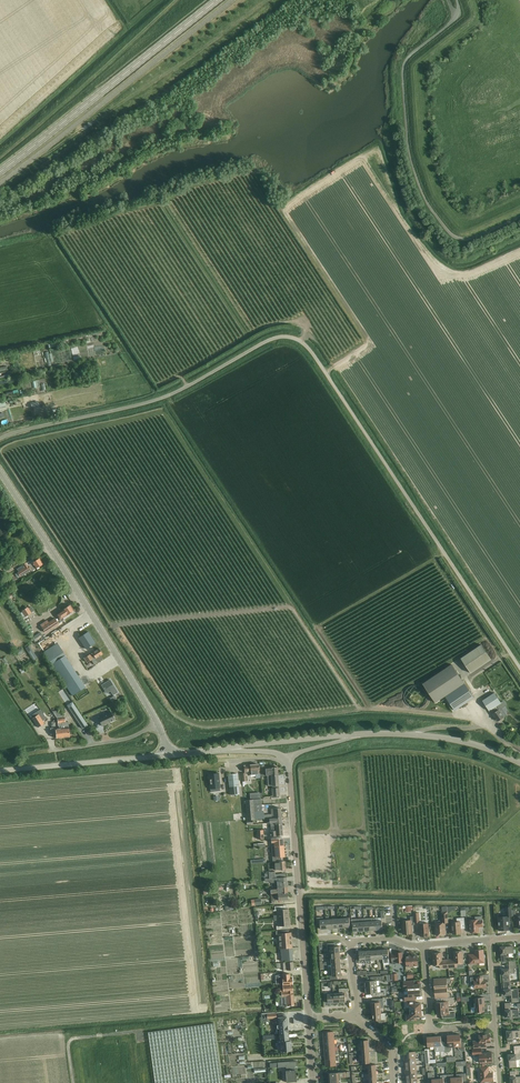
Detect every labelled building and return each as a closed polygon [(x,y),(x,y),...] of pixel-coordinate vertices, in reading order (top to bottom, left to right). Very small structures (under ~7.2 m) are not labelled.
[(1,413),(3,417),(10,413),(8,409),(1,413)] [(24,565),(17,569),(19,572),(18,572),(18,573),(21,577),(24,575),(31,571),(32,572),(44,565),(40,558),(35,562),(33,559),(27,563),(24,565)] [(60,620),(62,623),(65,620),(63,618),(75,611),(71,605),(56,614),(60,620)] [(31,613),(27,607),(22,611),(26,616),(31,613)] [(47,633),(52,629),(59,625),(62,623),(60,620),(58,621),(56,618),(49,622),(48,620),(41,624),(47,633)] [(44,636),(46,640),(60,633),(58,628),(44,636)] [(88,631),(78,638),(86,649),(95,643),(88,631)] [(73,696),(86,687),(65,656),(66,656),(58,644),(44,653),(73,696)] [(481,644),(461,658),(471,672),(491,659),(481,644)] [(39,658),(43,655),(37,647),(34,650),(39,658)] [(99,648),(84,658),(87,662),(91,660),(94,665),(103,659),(100,656),(101,656),(101,655),(103,654),(99,648)] [(474,697),(472,694),(452,664),(423,684),(436,702),(445,696),(454,710),(474,697)] [(110,680),(101,685),(104,689),(108,687),(113,695),(118,692),(110,680)] [(504,717),(499,710),(506,705),(504,701),(501,702),(494,693),(482,701),(489,710),(490,710),(498,721),(504,717)] [(74,704),(69,708),(82,728),(88,725),(74,704)] [(40,709),(31,715),(32,718),(38,727),(44,723),(42,720),(46,717),(40,709)] [(114,721),(111,712),(98,718),(102,726),(114,721)] [(65,717),(61,718),(63,737),(70,737),(69,727),(68,722),(65,722),(65,717)] [(56,728),(50,728),(51,734),(56,734),(56,738),(63,737),(61,718),(57,718),(57,720),(58,726),(59,725),(59,728),(56,728)] [(245,772),(250,772),(250,775),(255,774),(255,778),(260,778),(260,773),(259,773),(258,765),(244,766),(245,772)] [(267,775),(278,775),(277,767),(266,768),(266,775),(267,775)] [(218,773),(209,774),(210,788),(211,792),(214,791),(213,788),(220,787),(218,773)] [(238,787),(237,773),(228,774),(229,788),(238,787)] [(267,775),(268,786),(279,785),(278,775),(267,775)] [(247,820),(264,819),(263,811),(262,811),(261,799),(245,800),(247,820)] [(271,809),(271,814),(267,815),(267,816),(264,816),(264,819),(267,819),(281,818),(280,808),(271,809)] [(275,822),(270,823),(271,823),(271,831),(270,831),(270,836),(282,835),(282,824),(275,825),(275,822)] [(274,846),(283,845),(283,838),(271,839),(271,846),(274,846)] [(284,856),(283,845),(274,846),(271,846),(272,861),(281,860),(281,857),(284,856)] [(285,861),(274,862),(275,870),(279,870),(280,869),(281,870),(283,870),(284,869),(285,869),(285,861)] [(277,887),(287,887),(286,877),(276,878),(275,878),(269,879),(267,879),(268,882),(270,881),(270,883),(277,882),(277,886),(274,886),(274,888),(277,887)] [(274,918),(289,917),(288,908),(284,909),(284,906),(275,906),(275,910),(276,910),(277,915),(273,916),(274,918)] [(500,931),(504,931),(504,930),(510,929),(509,916),(512,916),(511,907),(506,907),(506,916),(498,917),(499,930),(500,930),(500,931)] [(442,921),(435,922),(436,935),(446,934),(445,923),(448,922),(447,911),(442,912),(442,921)] [(415,925),(414,916),(410,917),(411,920),(402,921),(403,934),(412,933),(411,925),(415,925)] [(471,932),(479,932),(479,927),(483,927),(482,916),(475,917),(475,920),(470,920),(471,932)] [(289,917),(274,918),(274,921),(277,920),(278,926),(276,926),(276,929),(286,929),(286,925),(290,925),(289,917)] [(327,928),(326,919),(323,920),(323,917),(316,917),(317,925),(320,925),(321,929),(327,928)] [(376,918),(377,930),(383,929),(382,925),(386,925),(385,917),(376,918)] [(452,922),(453,934),(461,933),(460,925),(465,925),(464,917),(457,918),(457,922),(452,922)] [(419,924),(420,936),(429,936),(428,923),(419,924)] [(286,930),(276,931),(276,934),(279,934),(279,936),(280,942),(278,942),(278,945),(280,945),(280,948),(292,947),(291,933),(286,933),(286,930)] [(327,944),(328,953),(331,953),(340,952),(339,946),(335,946),(335,943),(327,944)] [(513,946),(500,947),(502,961),(507,961),(507,954),(514,953),(513,946)] [(292,947),(280,948),(282,961),(293,960),(291,947),(292,947)] [(484,949),(474,950),(475,954),(469,955),(469,964),(485,962),(484,958),(485,957),(485,955),(484,954),(484,949)] [(365,960),(365,951),(359,951),(359,955),(356,956),(356,963),(363,963),(362,960),(365,960)] [(454,959),(448,959),(449,968),(457,967),(457,964),(463,963),(462,951),(454,952),(454,959)] [(402,952),(395,953),(395,954),(391,954),(392,964),(396,964),(396,962),(403,962),(402,952)] [(449,968),(448,959),(442,960),(441,952),(433,953),(433,965),(440,965),(440,968),(449,968)] [(418,965),(417,956),(413,956),(413,955),(409,955),(409,956),(406,956),(407,967),(410,967),(410,966),(413,965),(414,967),(418,966),(418,965)] [(284,970),(293,970),(293,962),(283,962),(284,970)] [(502,969),(503,982),(510,981),(510,974),(515,974),(515,968),(517,968),(516,964),(507,965),(509,965),(509,969),(502,969)] [(330,980),(338,979),(338,976),(342,975),(341,969),(332,970),(332,973),(330,974),(330,980)] [(282,984),(282,985),(292,984),(292,982),(293,982),(293,978),(292,978),(292,977),(290,977),(289,974),(282,974),(282,975),(275,975),(276,984),(279,984),(282,984)] [(365,987),(377,986),(376,980),(384,980),(383,976),(373,977),(373,980),(365,981),(365,987)] [(483,976),(478,977),(470,977),(471,985),(474,984),(474,988),(487,987),(486,980),(483,980),(483,976)] [(433,987),(433,989),(447,988),(447,983),(448,983),(449,983),(450,982),(450,981),(450,980),(450,977),(434,979),(435,985),(434,985),(434,987),(433,987)] [(408,991),(420,990),(420,989),(421,989),(421,984),(420,985),(420,984),(413,984),(413,980),(403,981),(404,988),(408,988),(408,991)] [(510,998),(519,998),(518,988),(511,989),(510,981),(503,982),(504,995),(511,994),(511,998),(510,998)] [(281,992),(282,997),(278,997),(279,1000),(276,1000),(275,1001),(276,1005),(277,1006),(279,1005),(279,1006),(294,1005),(292,984),(282,985),(283,989),(278,989),(278,992),(281,992)] [(377,986),(365,987),(366,993),(374,993),(374,996),(385,996),(384,992),(377,992),(377,986)] [(339,989),(339,993),(340,1002),(346,1002),(346,999),(349,999),(348,988),(339,989)] [(447,992),(447,988),(433,989),(433,990),(433,991),(434,990),(434,992),(435,992),(436,999),(443,998),(452,997),(452,995),(451,995),(451,994),(451,993),(450,992),(449,992),(447,992)] [(404,991),(405,1001),(414,1000),(414,996),(420,996),(420,995),(422,995),(421,990),(420,990),(408,991),(404,991)] [(328,1003),(334,1003),(333,994),(328,994),(327,992),(324,992),(325,1000),(328,1000),(328,1003)] [(436,1006),(435,1009),(449,1008),(448,1004),(454,1004),(454,997),(452,997),(443,998),(443,1002),(436,1002),(436,1004),(436,1006)] [(484,997),(474,998),(475,1007),(471,1007),(472,1012),(475,1012),(478,1012),(479,1013),(481,1013),(482,1012),(485,1011),(484,1003),(485,1003),(484,997)] [(372,1002),(371,1002),(371,1008),(380,1008),(380,1005),(384,1005),(384,1004),(383,998),(374,999),(372,999),(372,1002)] [(414,1004),(414,1000),(405,1001),(405,1007),(410,1007),(410,1011),(422,1010),(421,1009),(423,1009),(423,1004),(421,1004),(421,1003),(414,1004)] [(510,1002),(505,1003),(506,1017),(519,1016),(518,1009),(511,1010),(510,1002)] [(449,1011),(449,1008),(435,1009),(436,1011),(437,1013),(437,1015),(444,1014),(445,1018),(455,1017),(455,1011),(449,1011)] [(406,1015),(406,1021),(415,1020),(415,1017),(422,1016),(422,1015),(423,1015),(423,1011),(422,1011),(422,1010),(410,1011),(411,1014),(406,1015)] [(267,1014),(261,1014),(261,1021),(266,1021),(267,1018),(276,1018),(276,1013),(267,1014)] [(381,1013),(372,1014),(372,1020),(377,1020),(377,1023),(385,1022),(385,1019),(385,1018),(385,1014),(385,1013),(381,1014),(381,1013)] [(286,1016),(278,1017),(279,1033),(288,1033),(286,1016)] [(214,1023),(148,1032),(155,1082),(222,1082),(214,1023)] [(508,1044),(513,1044),(513,1038),(519,1037),(519,1030),(507,1031),(508,1044)] [(334,1038),(334,1040),(337,1039),(337,1036),(334,1037),(333,1031),(323,1032),(324,1039),(334,1038)] [(288,1033),(279,1033),(280,1041),(281,1051),(292,1050),(291,1040),(288,1041),(288,1040),(288,1033)] [(454,1035),(455,1047),(458,1046),(458,1049),(461,1051),(465,1051),(464,1041),(461,1041),(460,1034),(454,1035)] [(473,1041),(474,1048),(487,1047),(486,1043),(491,1043),(490,1034),(479,1035),(480,1041),(473,1041)] [(444,1043),(445,1052),(449,1052),(452,1049),(451,1047),(455,1047),(454,1035),(447,1035),(448,1042),(444,1043)] [(441,1036),(434,1036),(435,1046),(435,1052),(441,1051),(441,1056),(443,1056),(445,1056),(445,1052),(444,1043),(441,1043),(441,1036)] [(334,1038),(324,1039),(324,1046),(335,1045),(335,1046),(337,1046),(337,1043),(334,1043),(334,1040),(334,1038)] [(335,1045),(324,1046),(325,1052),(335,1052),(335,1053),(338,1053),(338,1050),(335,1050),(335,1046),(335,1045)] [(480,1063),(492,1062),(492,1052),(482,1053),(481,1048),(472,1049),(473,1055),(479,1054),(480,1063)] [(510,1068),(517,1067),(516,1059),(519,1059),(519,1049),(514,1050),(515,1054),(509,1055),(510,1068)] [(335,1052),(325,1052),(325,1059),(336,1058),(336,1060),(338,1060),(338,1057),(335,1057),(335,1053),(335,1052)] [(336,1058),(325,1059),(326,1066),(336,1065),(336,1067),(339,1067),(339,1064),(336,1064),(336,1060),(336,1058)] [(297,1061),(269,1063),(270,1068),(278,1067),(286,1066),(286,1070),(285,1070),(286,1082),(295,1082),(294,1069),(294,1065),(297,1065),(297,1061)] [(489,1066),(479,1067),(480,1078),(481,1082),(484,1082),(485,1082),(486,1082),(488,1082),(489,1082),(494,1081),(493,1074),(489,1074),(489,1072),(489,1066)] [(328,1073),(329,1082),(339,1082),(339,1077),(340,1077),(341,1077),(350,1077),(349,1071),(346,1071),(347,1073),(345,1073),(345,1071),(328,1073)] [(516,1077),(515,1071),(510,1071),(511,1082),(519,1082),(519,1076),(516,1077)] [(438,1079),(435,1079),(434,1076),(433,1076),(432,1072),(428,1072),(429,1082),(438,1082),(438,1079)] [(456,1074),(456,1077),(457,1082),(463,1082),(463,1081),(466,1081),(466,1073),(459,1074),(456,1074)] [(447,1075),(447,1082),(451,1082),(457,1082),(456,1077),(454,1077),(453,1074),(447,1075)] [(438,1082),(444,1082),(447,1082),(447,1075),(440,1075),(441,1078),(438,1079),(438,1082)]
